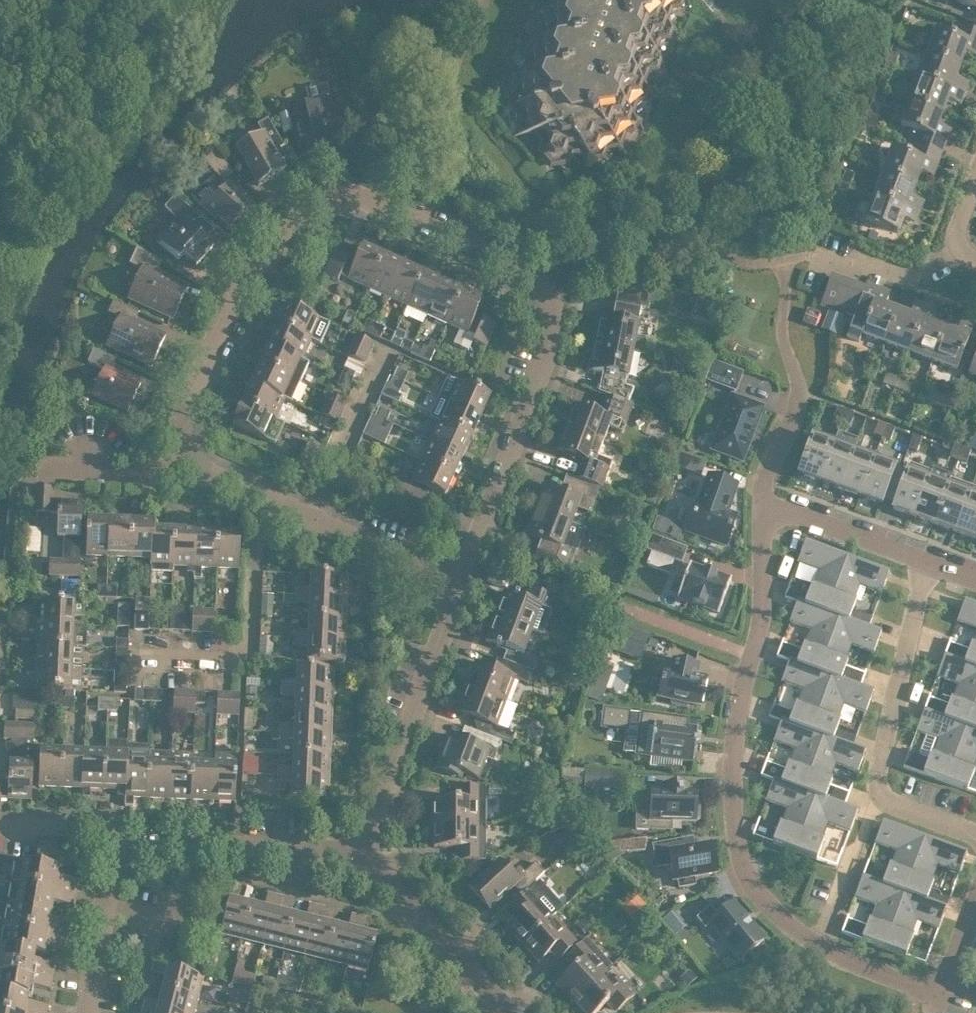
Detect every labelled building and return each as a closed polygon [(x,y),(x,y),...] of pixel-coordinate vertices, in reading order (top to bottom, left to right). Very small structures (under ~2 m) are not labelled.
[(498,87),(492,106),(532,159),(545,170),(609,163),(611,153),(623,151),(627,140),(637,140),(642,127),(635,120),(639,110),(648,109),(691,3),(687,0),(529,0),(498,87)] [(954,0),(968,5),(963,17),(975,22),(975,0),(954,0)] [(959,64),(963,52),(972,55),(975,43),(975,30),(952,21),(948,32),(936,27),(926,52),(959,64)] [(330,57),(326,43),(316,45),(319,60),(330,57)] [(883,63),(891,66),(897,53),(888,50),(883,63)] [(917,76),(958,91),(962,80),(954,76),(959,64),(926,52),(917,76)] [(887,79),(891,66),(883,63),(878,76),(887,79)] [(908,100),(941,112),(945,99),(954,102),(958,91),(917,76),(908,100)] [(307,98),(287,103),(289,109),(277,112),(282,133),(293,130),(299,154),(328,147),(325,133),(337,130),(328,97),(328,98),(324,83),(313,86),(309,84),(307,88),(305,88),(307,98)] [(908,140),(936,150),(945,127),(936,124),(941,112),(908,100),(899,124),(912,128),(908,140)] [(283,168),(277,158),(284,155),(279,145),(282,143),(267,117),(257,122),(262,131),(236,145),(256,183),(283,168)] [(882,171),(914,183),(919,171),(927,174),(936,150),(908,140),(904,151),(891,146),(882,171)] [(232,170),(213,148),(201,158),(214,173),(201,184),(208,192),(199,202),(214,216),(216,214),(229,225),(245,206),(227,191),(229,188),(225,184),(221,179),(232,170)] [(838,182),(847,185),(852,172),(844,168),(838,182)] [(873,195),(914,210),(918,198),(909,195),(914,183),(882,171),(873,195)] [(181,251),(194,263),(211,243),(204,237),(212,228),(173,193),(162,205),(174,216),(154,238),(176,258),(181,251)] [(864,219),(896,231),(901,218),(909,221),(914,210),(873,195),(864,219)] [(334,249),(323,273),(336,278),(338,273),(346,276),(366,286),(381,253),(360,244),(354,258),(346,255),(346,254),(334,249)] [(153,271),(159,259),(135,245),(128,261),(142,268),(129,296),(168,315),(182,286),(153,271)] [(381,253),(366,286),(386,295),(401,262),(381,253)] [(401,262),(386,295),(406,303),(420,271),(401,262)] [(406,303),(425,312),(440,280),(420,271),(406,303)] [(819,303),(830,307),(841,279),(830,274),(819,303)] [(841,279),(830,307),(842,311),(852,283),(841,279)] [(425,312),(445,321),(460,289),(440,280),(425,312)] [(852,283),(842,311),(854,316),(864,287),(852,283)] [(859,332),(884,341),(896,309),(884,304),(887,296),(864,287),(854,316),(847,334),(856,337),(859,332)] [(471,339),(483,345),(494,321),(481,315),(481,316),(474,313),(480,298),(460,289),(445,321),(466,331),(466,330),(473,334),(471,339)] [(647,305),(646,289),(615,292),(617,307),(612,308),(611,316),(597,313),(592,341),(631,348),(636,321),(636,320),(638,306),(647,305)] [(137,310),(111,298),(106,310),(120,317),(106,346),(146,364),(160,334),(132,321),(137,310)] [(276,323),(309,338),(319,317),(280,299),(276,308),(282,310),(276,323)] [(722,308),(713,305),(711,312),(719,315),(722,308)] [(896,309),(884,341),(907,349),(922,309),(912,305),(908,314),(896,309)] [(800,320),(813,325),(818,311),(805,306),(800,320)] [(341,320),(349,324),(354,313),(346,309),(341,320)] [(922,309),(907,349),(931,358),(943,326),(930,322),(934,313),(922,309)] [(361,329),(369,333),(374,322),(366,318),(361,329)] [(374,322),(369,333),(378,337),(383,326),(374,322)] [(267,342),(298,356),(300,357),(309,338),(276,323),(268,341),(267,342)] [(943,326),(931,358),(955,367),(970,327),(959,323),(956,331),(943,326)] [(344,354),(362,361),(371,340),(353,333),(344,354)] [(409,351),(413,340),(405,336),(400,347),(409,351)] [(422,343),(413,340),(409,351),(417,355),(422,343)] [(274,369),(289,376),(298,380),(307,360),(300,357),(298,356),(267,342),(265,341),(256,361),(274,369)] [(626,376),(631,348),(592,341),(586,368),(600,371),(599,375),(603,378),(598,391),(626,402),(632,386),(623,383),(625,375),(626,376)] [(90,392),(126,409),(138,381),(109,368),(114,357),(92,347),(86,359),(102,367),(90,392)] [(975,375),(975,348),(967,371),(975,375)] [(680,369),(682,358),(670,356),(668,367),(680,369)] [(733,388),(740,369),(711,359),(704,377),(733,388)] [(256,361),(247,381),(250,382),(283,397),(290,400),(298,380),(289,376),(274,369),(256,361)] [(339,375),(350,380),(354,371),(343,366),(339,375)] [(396,366),(392,375),(402,380),(406,371),(396,366)] [(880,382),(893,387),(896,378),(883,373),(880,382)] [(335,383),(346,388),(350,380),(339,375),(335,383)] [(402,380),(392,375),(388,384),(398,388),(402,380)] [(437,395),(446,399),(479,414),(488,393),(455,378),(446,375),(437,395)] [(896,378),(893,387),(906,392),(910,383),(896,378)] [(241,402),(274,416),(283,397),(250,382),(241,402)] [(564,425),(601,439),(607,425),(620,429),(629,403),(605,394),(599,412),(572,402),(564,425)] [(760,405),(731,394),(710,447),(740,458),(760,405)] [(934,402),(947,407),(950,398),(937,394),(934,402)] [(950,398),(947,407),(960,412),(964,402),(950,398)] [(437,419),(470,434),(479,414),(446,399),(437,419)] [(283,420),(274,416),(241,402),(231,422),(244,428),(264,437),(273,441),(283,420)] [(321,414),(332,419),(336,410),(325,405),(321,414)] [(374,414),(384,419),(388,410),(378,405),(374,414)] [(831,417),(839,420),(844,408),(835,405),(831,417)] [(844,408),(839,420),(847,423),(852,411),(844,408)] [(366,421),(361,432),(382,442),(391,422),(384,419),(374,414),(370,413),(366,421)] [(328,427),(332,419),(321,414),(317,423),(328,427)] [(428,439),(461,453),(470,434),(437,419),(428,439)] [(871,432),(880,435),(884,423),(876,420),(871,432)] [(892,426),(884,423),(880,435),(888,438),(892,426)] [(595,454),(601,439),(564,425),(555,449),(581,458),(574,476),(599,485),(609,459),(595,454)] [(967,446),(975,449),(975,432),(972,430),(967,446)] [(906,445),(915,448),(919,436),(911,433),(906,445)] [(796,471),(817,479),(831,441),(810,434),(796,471)] [(309,439),(298,463),(309,468),(320,444),(309,439)] [(419,458),(452,473),(461,453),(428,439),(419,458)] [(817,479),(838,486),(852,449),(831,441),(817,479)] [(954,462),(958,450),(950,447),(945,459),(954,462)] [(838,486),(858,494),(872,456),(852,449),(838,486)] [(958,450),(954,462),(962,466),(967,453),(958,450)] [(703,461),(678,451),(673,464),(698,474),(703,461)] [(858,494),(879,502),(893,464),(872,456),(858,494)] [(395,497),(419,508),(425,495),(428,487),(443,494),(452,473),(419,458),(410,479),(407,487),(401,484),(395,497)] [(891,506),(912,514),(926,477),(929,469),(907,461),(891,506)] [(725,511),(735,483),(706,473),(697,501),(695,500),(685,529),(724,543),(734,514),(725,511)] [(533,508),(568,521),(574,505),(588,510),(598,485),(572,476),(566,491),(542,482),(533,508)] [(932,521),(953,529),(969,484),(948,476),(945,484),(946,484),(932,521)] [(912,514),(932,521),(946,484),(945,484),(926,477),(912,514)] [(974,537),(975,530),(975,487),(969,484),(953,529),(974,537)] [(49,485),(35,485),(34,511),(48,511),(48,510),(56,510),(55,534),(62,535),(61,559),(47,558),(47,573),(76,574),(78,535),(80,499),(56,498),(56,499),(49,499),(49,485)] [(643,499),(653,503),(657,494),(647,490),(643,499)] [(585,527),(568,521),(533,508),(523,533),(536,538),(536,539),(539,540),(538,542),(540,546),(545,547),(541,557),(567,567),(574,549),(576,550),(585,527)] [(84,553),(107,554),(108,518),(86,517),(84,553)] [(107,554),(128,555),(130,519),(108,518),(107,554)] [(128,555),(149,556),(150,556),(151,527),(152,527),(152,520),(130,519),(128,555)] [(148,562),(171,563),(173,527),(152,527),(151,527),(150,556),(149,556),(148,562)] [(171,563),(193,564),(194,528),(173,527),(171,563)] [(193,564),(214,565),(216,529),(194,528),(193,564)] [(214,565),(237,566),(238,530),(216,529),(214,565)] [(637,545),(642,533),(633,530),(628,542),(637,545)] [(685,546),(646,531),(640,546),(680,561),(685,546)] [(825,609),(845,554),(803,538),(795,560),(818,568),(812,583),(809,582),(803,601),(825,609)] [(887,570),(845,554),(825,609),(837,614),(847,617),(850,608),(853,599),(851,598),(856,582),(879,591),(887,570)] [(688,562),(675,595),(716,611),(729,578),(688,562)] [(345,573),(310,572),(309,586),(295,585),(294,593),(344,595),(345,573)] [(73,598),(74,578),(59,578),(58,598),(73,598)] [(105,596),(105,584),(96,584),(96,595),(105,596)] [(105,596),(114,596),(115,584),(105,584),(105,596)] [(557,598),(558,598),(528,587),(524,598),(502,590),(493,614),(530,628),(539,632),(548,608),(555,605),(557,598)] [(655,593),(647,590),(645,597),(652,599),(655,593)] [(260,600),(260,607),(269,608),(271,608),(272,592),(270,592),(261,591),(260,600)] [(344,595),(294,593),(294,601),(308,602),(308,615),(343,617),(344,595)] [(147,616),(148,598),(135,597),(134,627),(147,627),(147,616)] [(963,597),(955,618),(975,626),(975,603),(963,597)] [(825,609),(803,601),(795,598),(787,619),(810,628),(805,643),(802,642),(799,648),(780,640),(774,654),(817,669),(837,614),(825,609)] [(83,601),(72,600),(36,599),(35,615),(32,614),(28,618),(27,621),(71,623),(71,614),(82,615),(83,601)] [(114,625),(127,625),(128,603),(115,603),(114,625)] [(170,605),(169,629),(190,629),(190,618),(181,617),(182,605),(170,605)] [(191,607),(190,618),(190,629),(199,629),(210,629),(210,607),(191,607)] [(847,617),(867,625),(870,615),(850,608),(847,617)] [(521,652),(530,628),(493,614),(483,639),(506,647),(501,658),(531,669),(534,662),(531,655),(521,652)] [(867,625),(847,617),(837,614),(817,669),(829,674),(859,684),(864,671),(844,664),(846,658),(843,657),(849,642),(871,650),(879,629),(867,625)] [(343,617),(308,615),(307,629),(293,629),(292,636),(342,638),(343,617)] [(147,627),(156,628),(157,616),(147,616),(147,627)] [(225,631),(234,631),(234,619),(225,619),(225,631)] [(83,624),(71,623),(27,621),(27,625),(35,625),(34,643),(70,645),(83,645),(83,624)] [(611,636),(641,648),(646,633),(616,622),(611,636)] [(972,642),(969,641),(967,647),(947,640),(942,653),(975,665),(975,631),(972,642)] [(259,634),(258,660),(270,660),(271,634),(259,634)] [(342,638),(292,636),(292,644),(306,645),(306,659),(341,661),(342,638)] [(115,637),(115,647),(126,647),(127,638),(115,637)] [(25,664),(33,665),(80,667),(80,658),(69,658),(70,645),(34,643),(33,658),(26,657),(25,664)] [(114,656),(114,668),(126,669),(126,656),(126,647),(115,647),(114,656)] [(975,691),(975,665),(942,653),(935,673),(957,682),(951,698),(949,696),(947,702),(927,695),(922,708),(964,723),(975,691)] [(699,703),(705,676),(690,672),(692,662),(695,663),(696,661),(672,656),(670,668),(662,667),(656,694),(670,697),(669,702),(684,705),(685,700),(699,703)] [(526,681),(530,669),(500,658),(496,669),(473,660),(464,685),(503,700),(512,676),(526,681)] [(587,679),(581,695),(597,700),(603,685),(610,665),(594,659),(587,679)] [(829,674),(817,669),(787,659),(779,679),(802,687),(796,703),(794,702),(790,711),(787,720),(809,728),(829,674)] [(25,671),(33,671),(32,687),(79,689),(79,675),(80,667),(33,665),(25,664),(25,671)] [(281,678),(280,686),(330,688),(331,666),(296,665),(295,679),(281,678)] [(565,670),(558,665),(552,673),(559,678),(565,670)] [(113,681),(113,691),(124,691),(126,672),(126,669),(114,668),(113,681)] [(855,731),(836,724),(838,718),(835,717),(841,701),(863,710),(871,689),(829,674),(809,728),(821,733),(851,744),(855,731)] [(244,677),(244,685),(253,686),(256,686),(256,678),(244,677)] [(515,704),(503,700),(464,685),(455,709),(479,719),(475,730),(509,742),(513,730),(506,728),(515,704)] [(294,695),(294,708),(329,710),(330,688),(280,686),(280,694),(294,695)] [(33,689),(11,688),(10,708),(32,709),(33,689)] [(141,699),(149,699),(150,688),(142,688),(141,699)] [(150,688),(149,699),(159,700),(160,688),(150,688)] [(193,711),(193,701),(194,690),(172,689),(171,710),(193,711)] [(194,690),(193,701),(202,702),(203,690),(194,690)] [(237,691),(215,691),(214,712),(237,713),(237,691)] [(964,723),(975,728),(975,691),(964,723)] [(53,706),(62,706),(63,695),(54,695),(53,706)] [(63,695),(62,706),(72,707),(73,695),(63,695)] [(97,708),(105,708),(106,697),(97,696),(97,708)] [(106,697),(105,708),(115,709),(115,697),(106,697)] [(582,700),(581,708),(590,709),(591,701),(582,700)] [(790,711),(770,704),(766,714),(779,718),(779,717),(787,720),(790,711)] [(603,706),(600,724),(624,727),(627,709),(603,706)] [(250,708),(242,707),(242,725),(249,726),(250,708)] [(279,722),(278,729),(328,731),(329,710),(294,708),(293,722),(279,722)] [(943,779),(964,723),(922,708),(914,729),(937,737),(931,752),(928,751),(927,756),(907,749),(901,763),(943,779)] [(634,752),(691,759),(696,727),(684,725),(685,718),(685,717),(640,711),(634,752)] [(809,728),(787,720),(779,717),(779,718),(772,738),(794,747),(788,762),(786,761),(784,767),(764,759),(758,773),(771,778),(801,789),(821,733),(809,728)] [(6,796),(29,797),(31,761),(32,723),(2,722),(2,736),(7,736),(6,741),(3,741),(7,760),(6,784),(0,784),(0,796),(6,796)] [(965,787),(971,773),(975,759),(975,728),(964,723),(943,779),(965,787)] [(434,765),(447,770),(456,774),(458,769),(475,775),(483,756),(492,759),(499,739),(475,730),(470,728),(465,739),(446,732),(434,765)] [(292,738),(292,752),(327,753),(328,731),(278,729),(278,737),(292,738)] [(821,733),(801,789),(813,793),(843,803),(848,790),(828,783),(830,777),(827,776),(833,761),(855,769),(863,748),(851,744),(821,733)] [(102,786),(123,787),(124,787),(125,758),(126,758),(126,751),(125,751),(126,738),(104,737),(104,750),(102,786)] [(36,783),(59,784),(60,749),(38,748),(36,783)] [(59,784),(81,785),(82,749),(60,749),(59,784)] [(81,785),(102,786),(104,750),(82,749),(81,785)] [(123,794),(145,795),(147,759),(147,750),(125,749),(125,751),(126,751),(126,758),(125,758),(125,768),(124,787),(123,787),(123,794)] [(147,759),(145,795),(167,796),(169,760),(169,751),(147,750),(147,759)] [(169,760),(167,796),(189,797),(190,761),(190,752),(169,751),(169,760)] [(213,751),(213,762),(212,762),(210,798),(233,799),(234,763),(235,752),(213,751)] [(277,765),(276,773),(326,775),(327,753),(292,752),(291,765),(277,765)] [(240,755),(239,771),(255,772),(255,755),(240,755)] [(189,797),(210,798),(212,762),(190,761),(189,797)] [(582,783),(625,786),(626,770),(583,767),(582,783)] [(291,781),(290,795),(325,797),(326,775),(276,773),(276,780),(291,781)] [(240,775),(240,786),(251,787),(251,775),(240,775)] [(967,786),(975,790),(975,778),(971,776),(967,786)] [(792,849),(813,793),(801,789),(771,778),(764,798),(786,806),(781,822),(778,821),(770,841),(792,849)] [(429,797),(429,821),(472,821),(472,809),(483,809),(483,784),(458,784),(458,797),(429,797)] [(693,817),(697,817),(697,801),(693,801),(694,789),(687,789),(687,784),(660,784),(660,788),(650,788),(650,789),(635,789),(635,807),(649,807),(648,827),(669,827),(669,818),(693,819),(693,817)] [(843,803),(813,793),(792,849),(814,857),(822,837),(819,836),(825,820),(847,829),(855,808),(843,803)] [(880,881),(902,889),(922,834),(880,819),(873,840),(895,848),(890,864),(887,863),(880,881)] [(472,833),(472,821),(429,821),(429,845),(458,845),(458,858),(483,858),(483,833),(472,833)] [(571,830),(567,823),(559,827),(562,834),(571,830)] [(902,889),(944,905),(949,892),(929,885),(931,878),(928,877),(934,862),(957,870),(964,850),(922,834),(902,889)] [(642,837),(619,839),(621,851),(643,848),(642,837)] [(676,877),(677,885),(693,882),(691,874),(715,870),(709,840),(684,845),(682,837),(651,842),(655,864),(669,862),(671,878),(676,877)] [(33,862),(12,858),(8,880),(75,891),(77,878),(55,875),(58,858),(63,859),(65,845),(37,840),(33,862)] [(584,857),(597,872),(607,863),(593,849),(584,857)] [(544,858),(537,864),(539,867),(543,870),(549,864),(544,858)] [(521,890),(534,878),(543,870),(539,867),(534,860),(523,870),(518,864),(509,872),(497,859),(481,874),(480,872),(467,884),(487,906),(513,882),(521,890)] [(839,930),(881,946),(902,889),(880,881),(860,874),(852,895),(875,903),(869,919),(867,918),(864,923),(845,916),(839,930)] [(505,925),(520,942),(551,914),(561,905),(538,879),(508,905),(516,914),(505,925)] [(75,891),(8,880),(5,901),(50,909),(51,901),(72,904),(75,891)] [(206,928),(240,937),(248,902),(235,899),(239,885),(231,883),(228,897),(214,894),(206,928)] [(944,905),(902,889),(881,946),(903,954),(904,953),(911,933),(908,932),(913,917),(936,925),(944,905)] [(262,906),(248,902),(240,937),(261,942),(273,894),(265,892),(262,906)] [(281,896),(273,894),(261,942),(282,947),(290,913),(277,910),(281,896)] [(633,895),(619,907),(626,916),(641,903),(633,895)] [(737,957),(762,937),(731,900),(716,913),(708,904),(694,915),(703,926),(707,922),(737,957)] [(50,909),(5,901),(1,922),(67,934),(69,921),(48,917),(50,909)] [(304,916),(290,913),(282,947),(303,952),(315,904),(307,902),(304,916)] [(322,906),(315,904),(303,952),(324,957),(332,923),(319,920),(322,906)] [(666,925),(677,916),(670,909),(660,917),(666,925)] [(346,927),(332,923),(324,957),(345,963),(357,915),(349,913),(346,927)] [(551,914),(520,942),(536,960),(548,949),(556,958),(575,940),(551,914)] [(364,916),(357,915),(345,963),(366,968),(375,934),(361,930),(364,916)] [(574,925),(582,933),(590,926),(582,917),(574,925)] [(1,922),(0,928),(0,945),(33,950),(42,952),(44,943),(65,947),(67,934),(1,922)] [(553,982),(569,1000),(601,971),(593,963),(602,955),(585,936),(566,953),(575,963),(553,982)] [(0,945),(0,966),(51,975),(53,962),(32,958),(33,950),(0,945)] [(161,987),(195,995),(200,974),(166,965),(166,966),(152,962),(150,970),(164,973),(161,987)] [(26,992),(27,984),(49,988),(51,975),(0,966),(0,988),(26,992)] [(209,967),(207,975),(219,978),(221,970),(209,967)] [(687,968),(678,977),(685,985),(694,976),(687,968)] [(241,980),(244,971),(233,969),(231,977),(241,980)] [(569,1000),(581,1012),(591,1012),(607,999),(616,1008),(635,991),(618,972),(609,980),(601,971),(569,1000)] [(274,978),(272,986),(282,988),(285,975),(275,973),(274,977),(274,978)] [(259,983),(272,986),(274,978),(274,977),(261,974),(259,983)] [(243,999),(246,986),(238,984),(235,998),(243,999)] [(177,1012),(191,1012),(195,995),(161,987),(158,1000),(144,997),(142,1004),(177,1012)] [(18,1012),(44,1012),(46,1004),(24,1001),(26,992),(0,988),(0,1010),(18,1012)] [(142,1004),(140,1012),(145,1012),(177,1012),(142,1004)]
